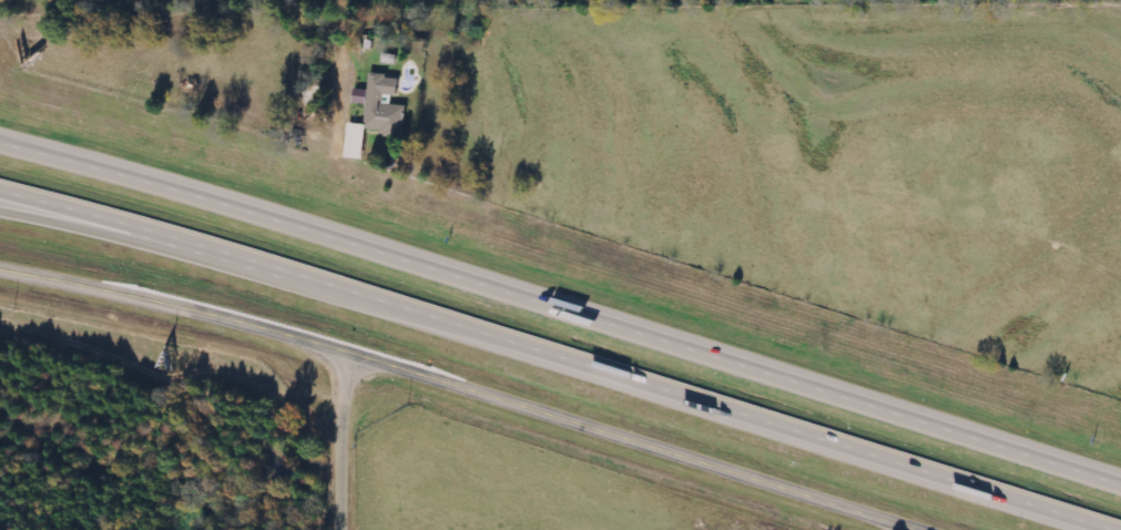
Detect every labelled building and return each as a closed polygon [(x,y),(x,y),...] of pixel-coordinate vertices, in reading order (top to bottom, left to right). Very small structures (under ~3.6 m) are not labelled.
[(368,132),(405,135),(408,106),(397,105),(399,77),(373,75),(371,90),(356,89),(355,104),(369,105),(368,125),(351,124),(348,158),(365,160),(368,132)]
